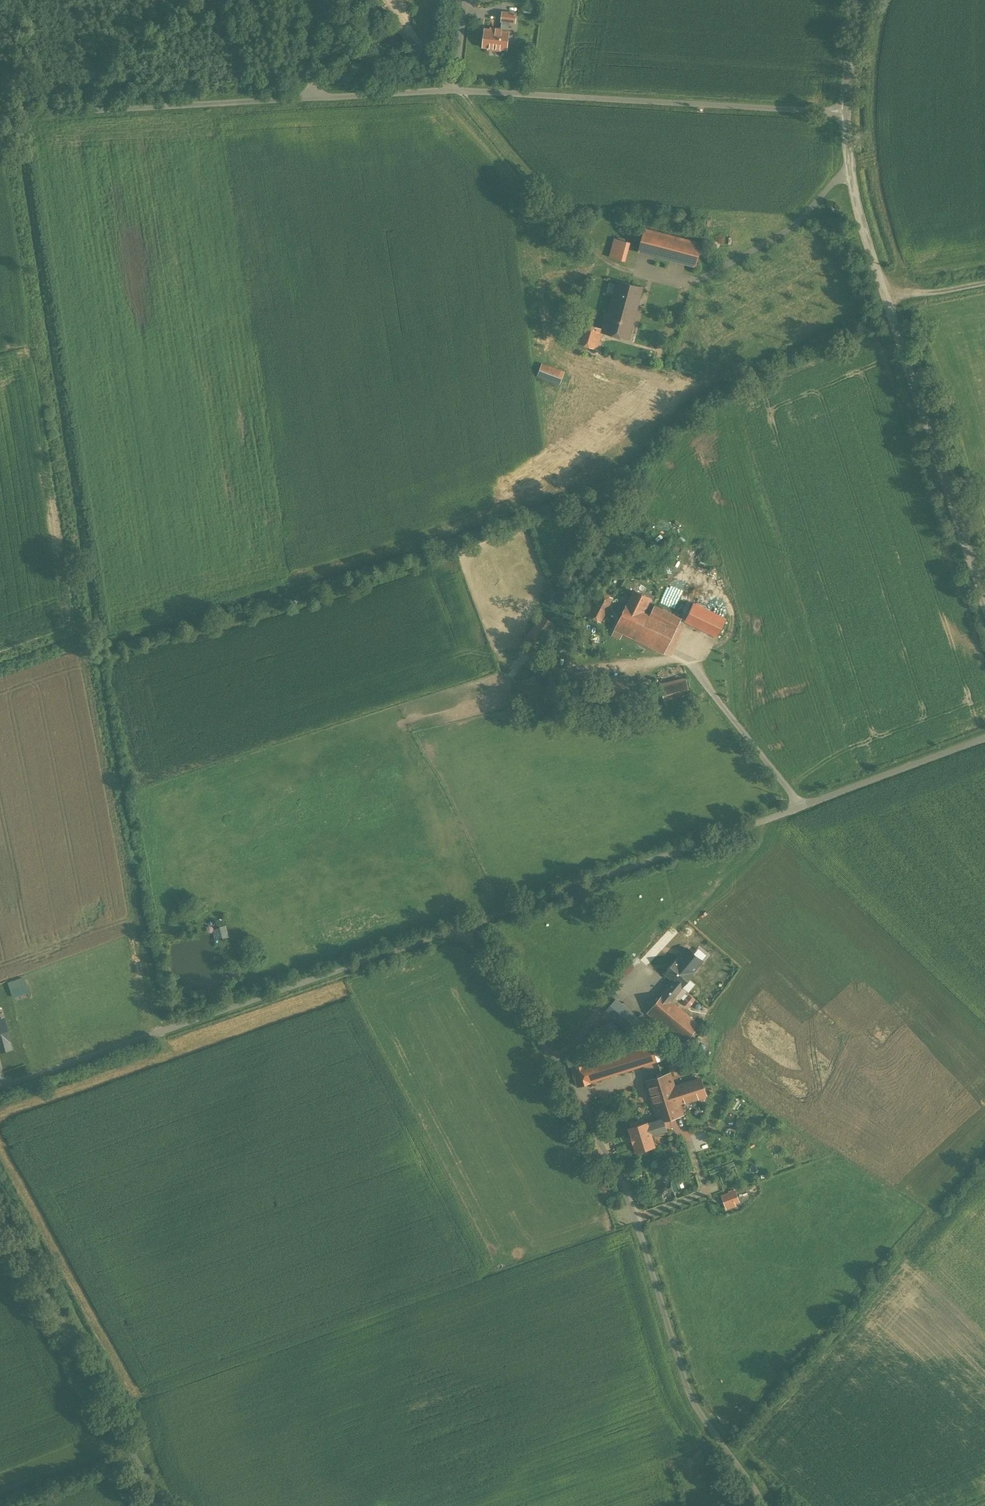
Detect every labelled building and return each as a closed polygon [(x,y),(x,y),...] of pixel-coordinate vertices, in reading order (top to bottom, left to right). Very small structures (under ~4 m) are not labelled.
[(502,12),(501,21),(502,21),(509,22),(515,22),(516,13),(502,12)] [(502,21),(501,29),(502,29),(501,31),(508,31),(509,22),(502,21)] [(495,30),(484,29),(482,47),(489,47),(489,49),(500,50),(500,49),(507,49),(509,32),(508,31),(501,31),(502,29),(501,29),(495,28),(495,30)] [(701,244),(644,229),(638,251),(695,266),(701,244)] [(630,243),(614,238),(610,257),(625,261),(630,243)] [(608,278),(600,306),(635,314),(635,315),(642,287),(608,278)] [(602,332),(628,339),(635,314),(600,306),(599,310),(605,312),(601,328),(603,329),(602,332)] [(602,332),(603,329),(601,328),(583,323),(576,343),(596,349),(602,332)] [(564,373),(541,364),(537,375),(559,384),(564,373)] [(650,599),(635,591),(628,605),(626,605),(614,629),(638,640),(650,615),(643,612),(650,599)] [(598,626),(612,602),(601,596),(587,620),(598,626)] [(726,619),(693,603),(685,621),(717,637),(726,619)] [(650,615),(638,640),(664,653),(681,619),(654,606),(650,615)] [(538,651),(555,625),(539,614),(522,640),(538,651)] [(565,655),(557,649),(551,660),(559,665),(565,655)] [(683,666),(658,672),(667,707),(692,701),(683,666)] [(674,981),(663,994),(670,1001),(694,974),(677,958),(665,973),(674,981)] [(12,988),(29,984),(27,976),(10,980),(12,988)] [(700,1025),(670,1001),(663,994),(648,1012),(685,1043),(700,1025)] [(605,1011),(626,1028),(636,1016),(616,998),(605,1011)] [(641,1020),(636,1016),(626,1028),(629,1030),(633,1028),(641,1020)] [(3,1019),(0,1020),(0,1050),(11,1048),(3,1019)] [(613,1022),(590,1032),(595,1042),(618,1031),(613,1022)] [(652,1043),(649,1035),(594,1052),(596,1058),(572,1065),(578,1085),(666,1057),(663,1048),(656,1041),(652,1043)] [(671,1073),(647,1080),(660,1120),(648,1123),(648,1122),(629,1127),(636,1151),(655,1146),(652,1134),(667,1129),(665,1120),(683,1114),(679,1104),(706,1095),(701,1078),(674,1086),(671,1073)] [(735,1191),(722,1195),(726,1206),(739,1201),(735,1191)] [(731,1496),(724,1500),(728,1505),(737,1505),(731,1496)]
